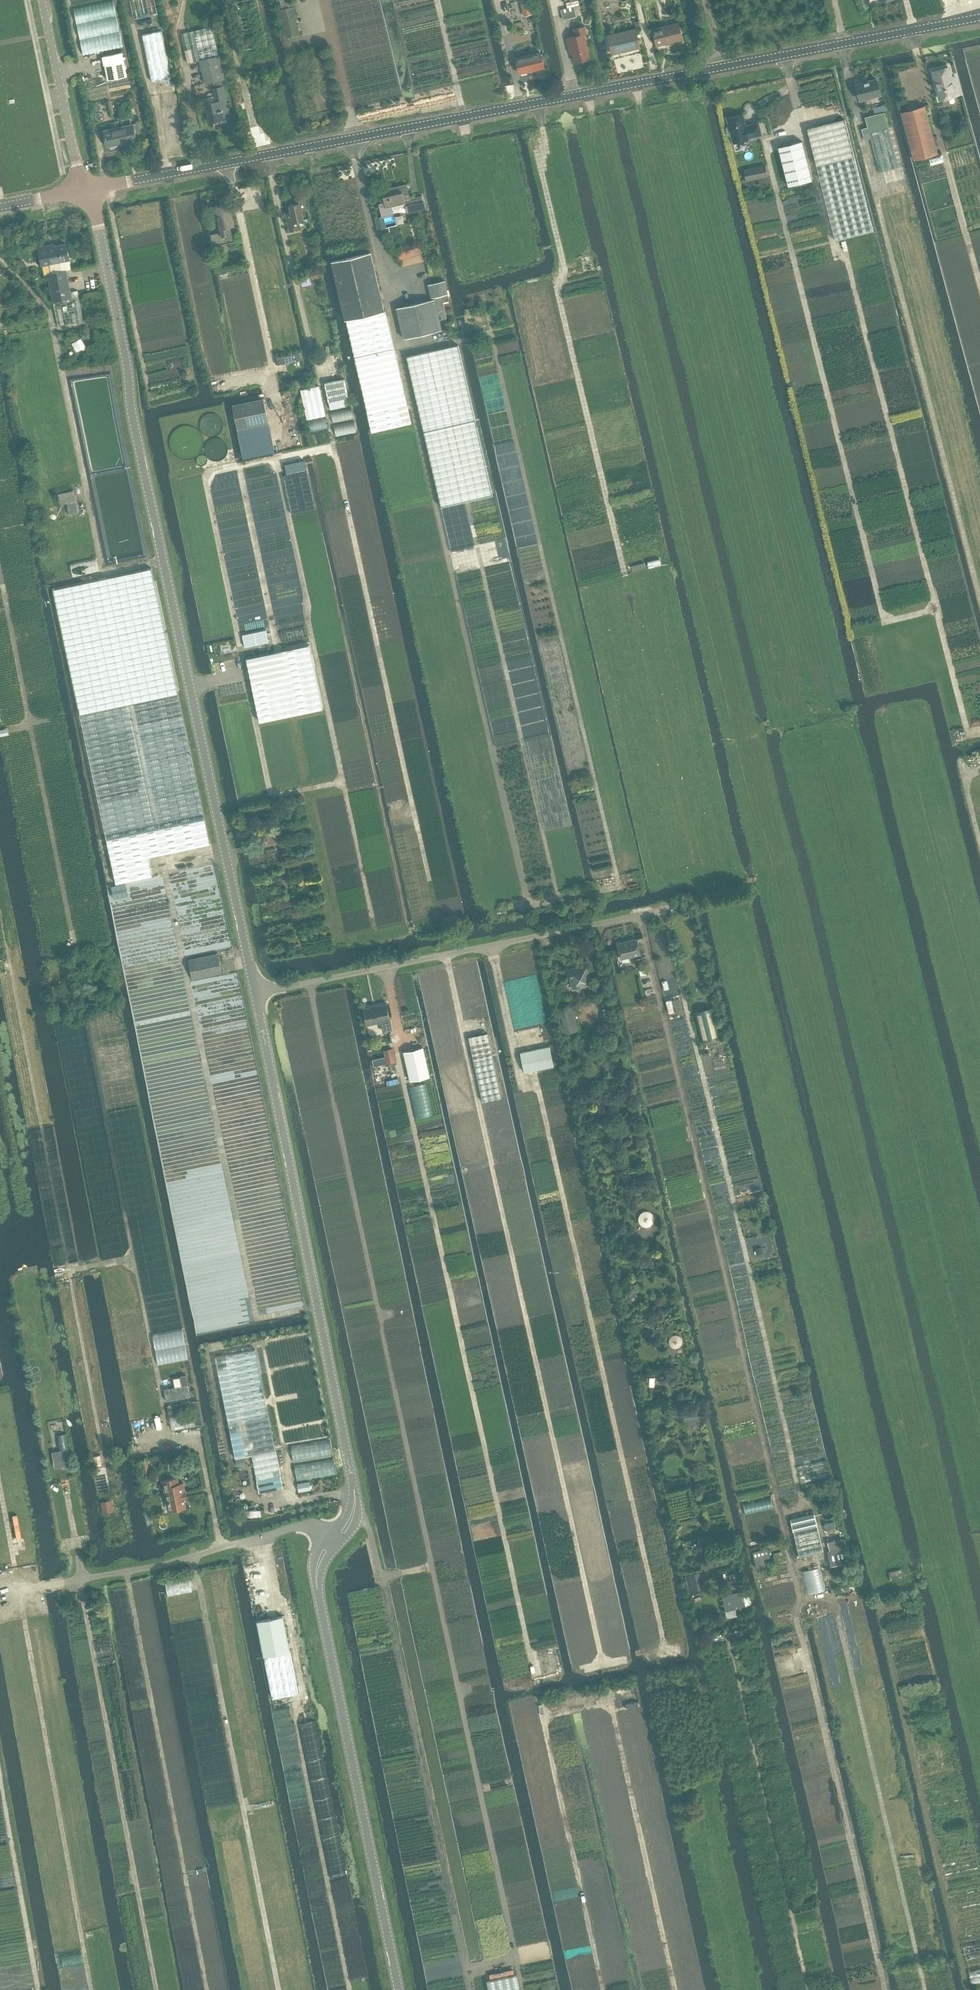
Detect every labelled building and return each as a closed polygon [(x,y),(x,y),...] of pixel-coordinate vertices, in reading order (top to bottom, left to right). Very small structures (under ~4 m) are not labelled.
[(283,10),(281,10),(287,38),(300,35),(294,8),(292,8),(291,0),(280,0),(283,10)] [(520,0),(524,16),(532,14),(528,0),(521,0),(520,0)] [(561,11),(563,20),(577,17),(575,7),(561,11)] [(653,29),(657,46),(683,40),(679,23),(653,29)] [(188,63),(200,60),(219,56),(213,27),(182,34),(188,63)] [(576,36),(567,39),(569,49),(572,48),(575,63),(591,59),(586,35),(588,34),(586,27),(574,29),(576,36)] [(635,28),(608,35),(612,50),(627,46),(628,50),(640,47),(635,28)] [(142,36),(152,83),(172,79),(166,53),(162,32),(142,36)] [(516,59),(520,75),(545,68),(541,52),(516,59)] [(103,57),(108,81),(127,77),(122,53),(103,57)] [(219,56),(200,60),(205,84),(225,80),(219,56)] [(948,67),(932,71),(940,99),(959,94),(954,77),(951,78),(948,67)] [(856,84),(860,100),(881,95),(877,79),(856,84)] [(203,105),(205,111),(207,110),(210,123),(213,123),(213,122),(231,118),(229,108),(227,108),(225,100),(227,100),(224,87),(215,89),(217,102),(203,105)] [(873,108),(875,113),(887,110),(886,104),(873,108)] [(937,153),(933,137),(924,105),(901,112),(914,160),(937,154),(937,153)] [(867,127),(861,129),(864,140),(870,138),(879,173),(899,168),(889,127),(885,112),(865,117),(867,127)] [(745,125),(742,114),(726,118),(732,143),(748,139),(748,138),(761,135),(758,122),(745,125)] [(845,119),(807,128),(817,166),(836,240),(873,231),(845,119)] [(134,124),(136,133),(142,132),(140,122),(134,124)] [(137,143),(133,125),(112,130),(115,145),(129,142),(129,144),(137,143)] [(797,138),(774,145),(784,183),(807,177),(797,138)] [(765,165),(744,170),(746,180),(767,176),(765,165)] [(379,203),(382,217),(393,215),(391,206),(405,203),(408,214),(425,210),(422,196),(410,199),(407,184),(388,189),(390,195),(384,196),(385,202),(379,203)] [(289,205),(291,213),(286,214),(290,230),(300,227),(299,221),(304,220),(302,211),(307,210),(305,198),(294,201),(295,204),(289,205)] [(211,232),(213,245),(234,241),(231,228),(234,227),(230,204),(214,207),(219,230),(211,232)] [(398,229),(387,232),(388,238),(400,235),(398,229)] [(42,265),(49,264),(69,259),(70,259),(66,244),(50,247),(49,244),(38,247),(42,265)] [(367,414),(372,433),(411,424),(385,312),(371,253),(332,263),(346,321),(347,321),(368,414),(367,414)] [(49,264),(51,274),(66,271),(72,269),(69,259),(49,264)] [(310,271),(312,280),(319,279),(317,269),(310,271)] [(47,275),(53,302),(72,298),(66,271),(51,274),(47,275)] [(446,318),(443,303),(450,301),(445,281),(428,285),(432,300),(397,309),(404,338),(441,329),(439,320),(446,318)] [(72,298),(53,302),(58,326),(85,320),(80,296),(72,298)] [(442,507),(493,495),(458,345),(406,357),(442,507)] [(300,352),(276,358),(277,365),(301,359),(300,352)] [(325,383),(329,402),(349,398),(344,379),(325,383)] [(301,390),(307,421),(326,416),(319,386),(301,390)] [(264,400),(233,406),(238,429),(269,422),(264,400)] [(58,494),(60,504),(67,503),(69,515),(78,514),(74,491),(58,494)] [(131,880),(137,879),(152,876),(148,857),(210,844),(179,700),(171,662),(170,655),(158,599),(154,580),(152,572),(151,568),(110,576),(101,578),(54,588),(56,599),(83,728),(116,883),(131,880)] [(266,630),(242,635),(245,647),(268,642),(266,630)] [(248,667),(251,679),(252,683),(260,721),(322,708),(309,645),(282,650),(246,658),(248,667)] [(255,833),(258,846),(268,844),(266,831),(255,833)] [(118,897),(127,895),(125,883),(111,886),(112,893),(117,893),(118,897)] [(617,943),(621,957),(640,953),(637,938),(617,943)] [(189,960),(194,980),(223,973),(218,953),(189,960)] [(642,958),(636,959),(639,970),(645,968),(642,958)] [(590,983),(586,966),(578,968),(578,967),(567,969),(568,977),(570,976),(573,988),(590,983)] [(52,985),(56,1004),(66,1002),(62,983),(52,985)] [(672,999),(666,1001),(669,1013),(674,1011),(672,999)] [(387,1004),(365,1009),(368,1025),(380,1022),(382,1031),(392,1028),(387,1004)] [(559,1009),(564,1032),(580,1028),(574,1005),(559,1009)] [(700,1041),(721,1036),(714,1006),(693,1011),(700,1041)] [(467,1037),(481,1101),(501,1096),(487,1032),(467,1037)] [(522,1053),(526,1073),(556,1066),(551,1046),(522,1053)] [(403,1051),(410,1080),(430,1076),(423,1047),(403,1051)] [(383,1050),(386,1064),(395,1062),(392,1048),(383,1050)] [(426,1083),(408,1087),(415,1119),(433,1115),(426,1083)] [(638,1217),(638,1218),(638,1220),(639,1221),(639,1222),(639,1223),(640,1224),(641,1224),(642,1225),(643,1226),(644,1226),(645,1226),(646,1226),(649,1226),(651,1225),(652,1224),(652,1223),(653,1222),(653,1221),(654,1220),(654,1219),(654,1218),(654,1217),(654,1216),(653,1215),(653,1214),(652,1213),(651,1212),(650,1212),(649,1211),(648,1211),(647,1211),(646,1211),(645,1211),(644,1211),(643,1211),(642,1212),(641,1213),(640,1213),(640,1214),(639,1215),(639,1216),(638,1217)] [(669,1340),(669,1341),(669,1342),(669,1343),(669,1344),(670,1345),(671,1346),(674,1348),(677,1347),(680,1346),(680,1345),(681,1344),(682,1344),(682,1343),(682,1342),(682,1341),(682,1340),(682,1339),(681,1338),(681,1337),(680,1336),(679,1335),(678,1335),(678,1334),(677,1334),(676,1334),(675,1334),(674,1334),(673,1335),(672,1335),(671,1336),(670,1336),(670,1337),(669,1338),(669,1339),(669,1340)] [(255,1349),(215,1357),(236,1458),(252,1455),(257,1481),(281,1476),(276,1450),(255,1349)] [(175,1387),(164,1389),(166,1401),(190,1396),(188,1384),(187,1384),(186,1375),(180,1376),(173,1378),(175,1387)] [(168,1414),(192,1410),(191,1403),(167,1408),(168,1414)] [(67,1438),(56,1440),(58,1450),(69,1448),(67,1438)] [(72,1468),(68,1449),(62,1450),(65,1466),(66,1470),(72,1468)] [(105,1451),(107,1459),(114,1458),(112,1450),(105,1451)] [(140,1461),(142,1474),(151,1472),(149,1459),(140,1461)] [(814,1475),(802,1478),(804,1484),(815,1481),(814,1475)] [(284,1488),(281,1476),(257,1481),(260,1493),(284,1488)] [(163,1481),(166,1495),(168,1495),(171,1510),(187,1507),(184,1494),(187,1493),(186,1493),(184,1483),(178,1484),(176,1485),(175,1479),(163,1481)] [(299,1491),(309,1490),(308,1482),(298,1484),(299,1491)] [(101,1501),(103,1512),(113,1511),(111,1500),(101,1501)] [(790,1519),(799,1556),(822,1551),(814,1514),(790,1519)] [(834,1521),(824,1523),(825,1529),(835,1527),(834,1521)] [(826,1551),(830,1565),(848,1561),(844,1547),(826,1551)] [(764,1557),(769,1556),(768,1549),(753,1552),(756,1567),(765,1565),(764,1557)] [(771,1559),(772,1564),(786,1561),(785,1556),(771,1559)] [(900,1569),(889,1572),(890,1579),(902,1577),(900,1569)] [(700,1580),(688,1583),(690,1590),(701,1588),(700,1580)] [(722,1596),(725,1610),(746,1606),(743,1591),(722,1596)] [(298,1692),(290,1651),(283,1615),(257,1621),(272,1697),(298,1692)] [(966,1959),(979,1956),(979,1942),(964,1946),(966,1959)] [(966,1959),(971,1984),(979,1982),(979,1956),(966,1959)]
